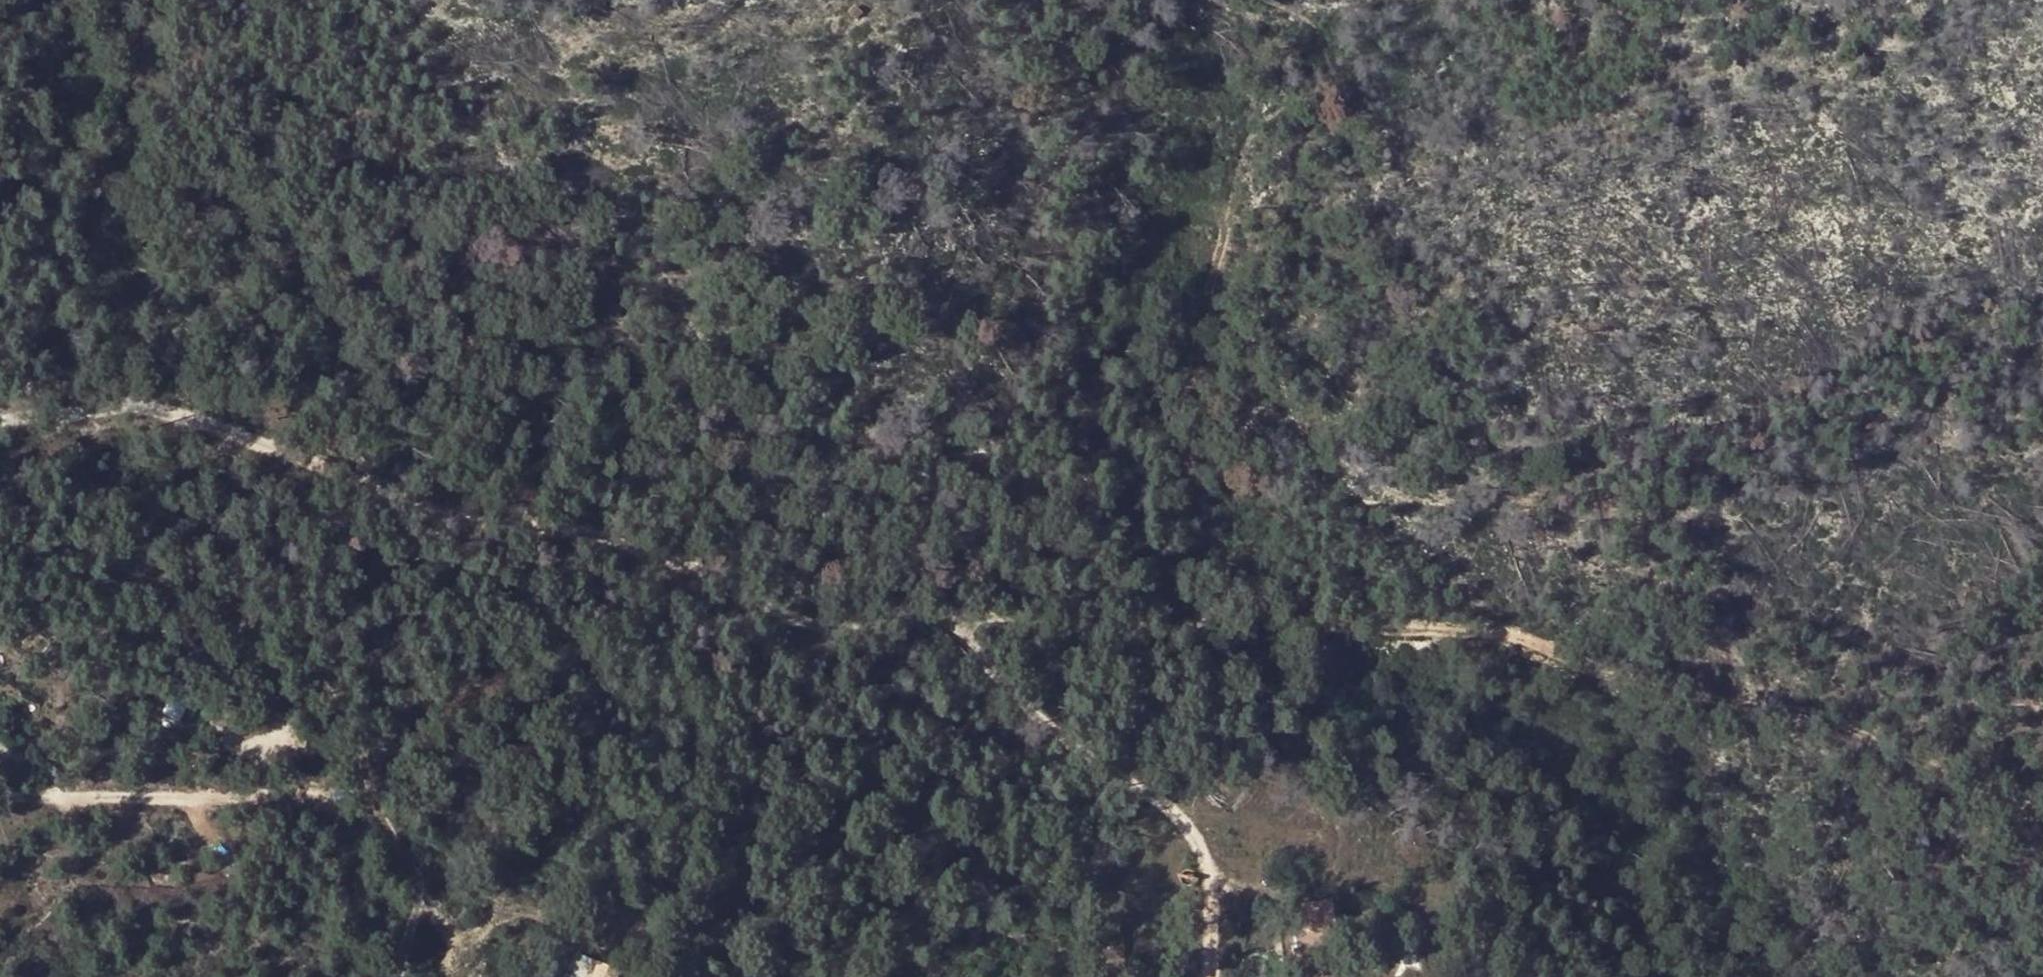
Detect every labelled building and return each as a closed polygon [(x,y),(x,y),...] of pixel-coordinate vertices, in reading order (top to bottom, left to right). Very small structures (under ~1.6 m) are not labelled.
[(1365,885),(1318,892),(1334,961),(1370,954),(1362,912),(1369,910),(1365,885)] [(599,976),(621,976),(603,967),(599,976)]
